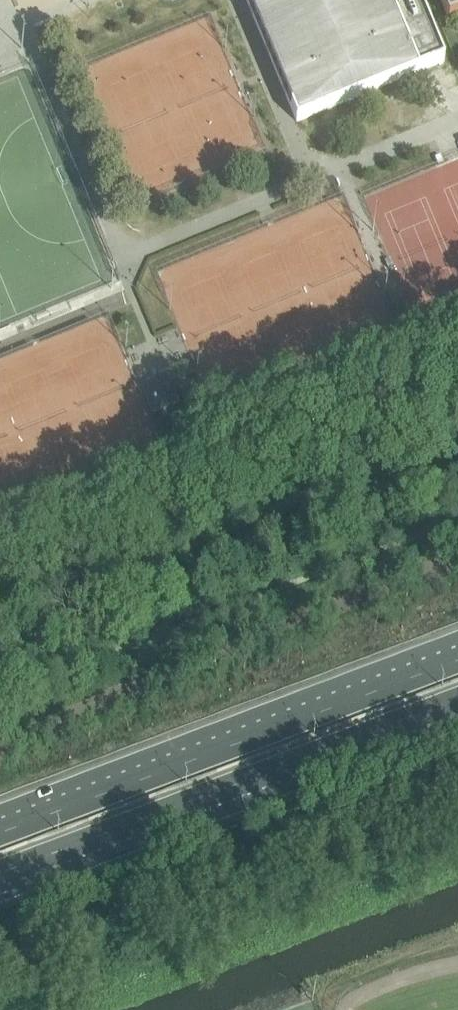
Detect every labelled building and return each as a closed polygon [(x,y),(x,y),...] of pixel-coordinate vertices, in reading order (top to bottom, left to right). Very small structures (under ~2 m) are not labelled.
[(249,8),(252,15),(265,48),(268,55),(282,88),(285,95),(297,123),(324,111),(332,108),(396,82),(420,72),(444,62),(419,0),(246,0),(249,8)] [(457,17),(457,0),(440,0),(448,21),(457,17)] [(361,197),(415,331),(457,313),(457,158),(361,197)]
